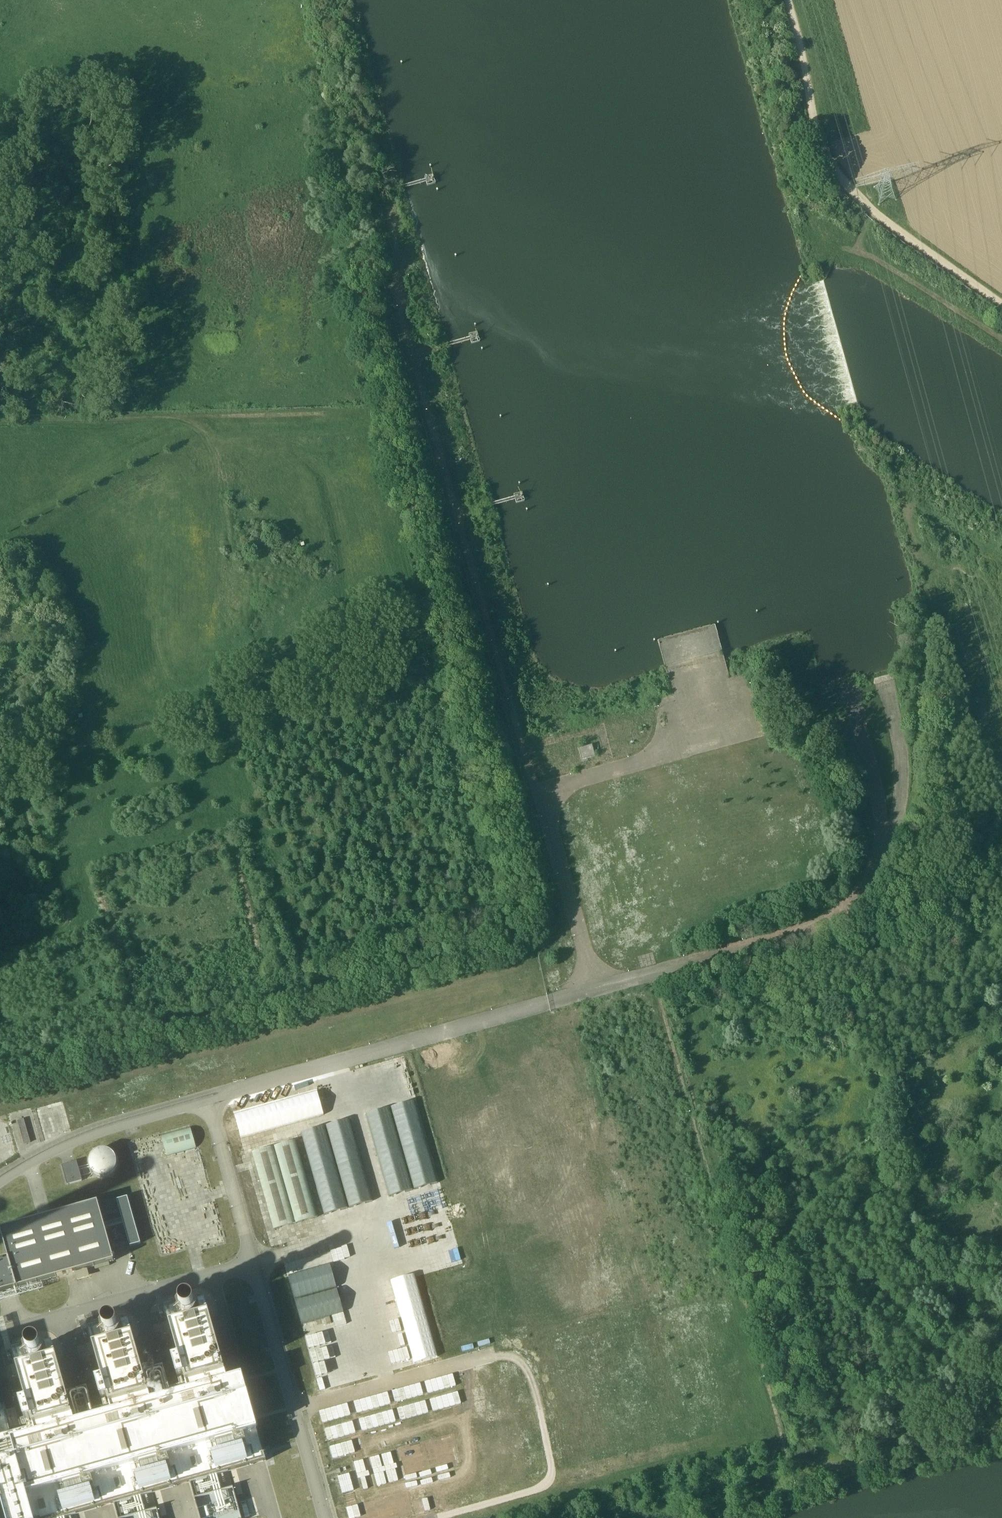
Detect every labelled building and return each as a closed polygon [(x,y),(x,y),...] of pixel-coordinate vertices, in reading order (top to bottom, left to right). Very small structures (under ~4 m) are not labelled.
[(586,746),(579,748),(582,760),(595,756),(592,745),(592,747),(587,749),(586,746)] [(331,1073),(278,1084),(279,1091),(254,1096),(256,1106),(335,1090),(331,1073)] [(162,1134),(167,1155),(197,1147),(191,1127),(162,1134)] [(295,1140),(251,1152),(273,1229),(317,1216),(295,1140)] [(92,1171),(96,1174),(100,1177),(105,1177),(110,1176),(115,1174),(118,1170),(119,1165),(119,1160),(118,1155),(115,1151),(110,1149),(106,1148),(101,1148),(96,1150),(93,1154),(90,1158),(90,1163),(90,1166),(92,1171)] [(62,1165),(68,1184),(82,1180),(79,1170),(79,1167),(77,1161),(62,1165)] [(117,1200),(130,1246),(141,1243),(128,1197),(117,1200)] [(9,1258),(0,1260),(0,1293),(17,1288),(114,1260),(97,1201),(0,1229),(9,1258)] [(61,1517),(77,1513),(114,1502),(138,1496),(153,1492),(190,1481),(214,1474),(229,1470),(266,1460),(242,1373),(231,1376),(209,1299),(200,1302),(205,1317),(181,1323),(176,1305),(165,1308),(180,1359),(175,1361),(183,1390),(154,1398),(132,1321),(123,1323),(127,1338),(105,1344),(100,1326),(89,1329),(103,1381),(97,1382),(106,1411),(76,1420),(54,1342),(47,1345),(51,1360),(29,1366),(24,1347),(13,1351),(27,1402),(21,1404),(26,1423),(33,1421),(36,1431),(12,1438),(4,1410),(0,1412),(0,1493),(1,1497),(7,1517),(58,1517),(61,1517)]
